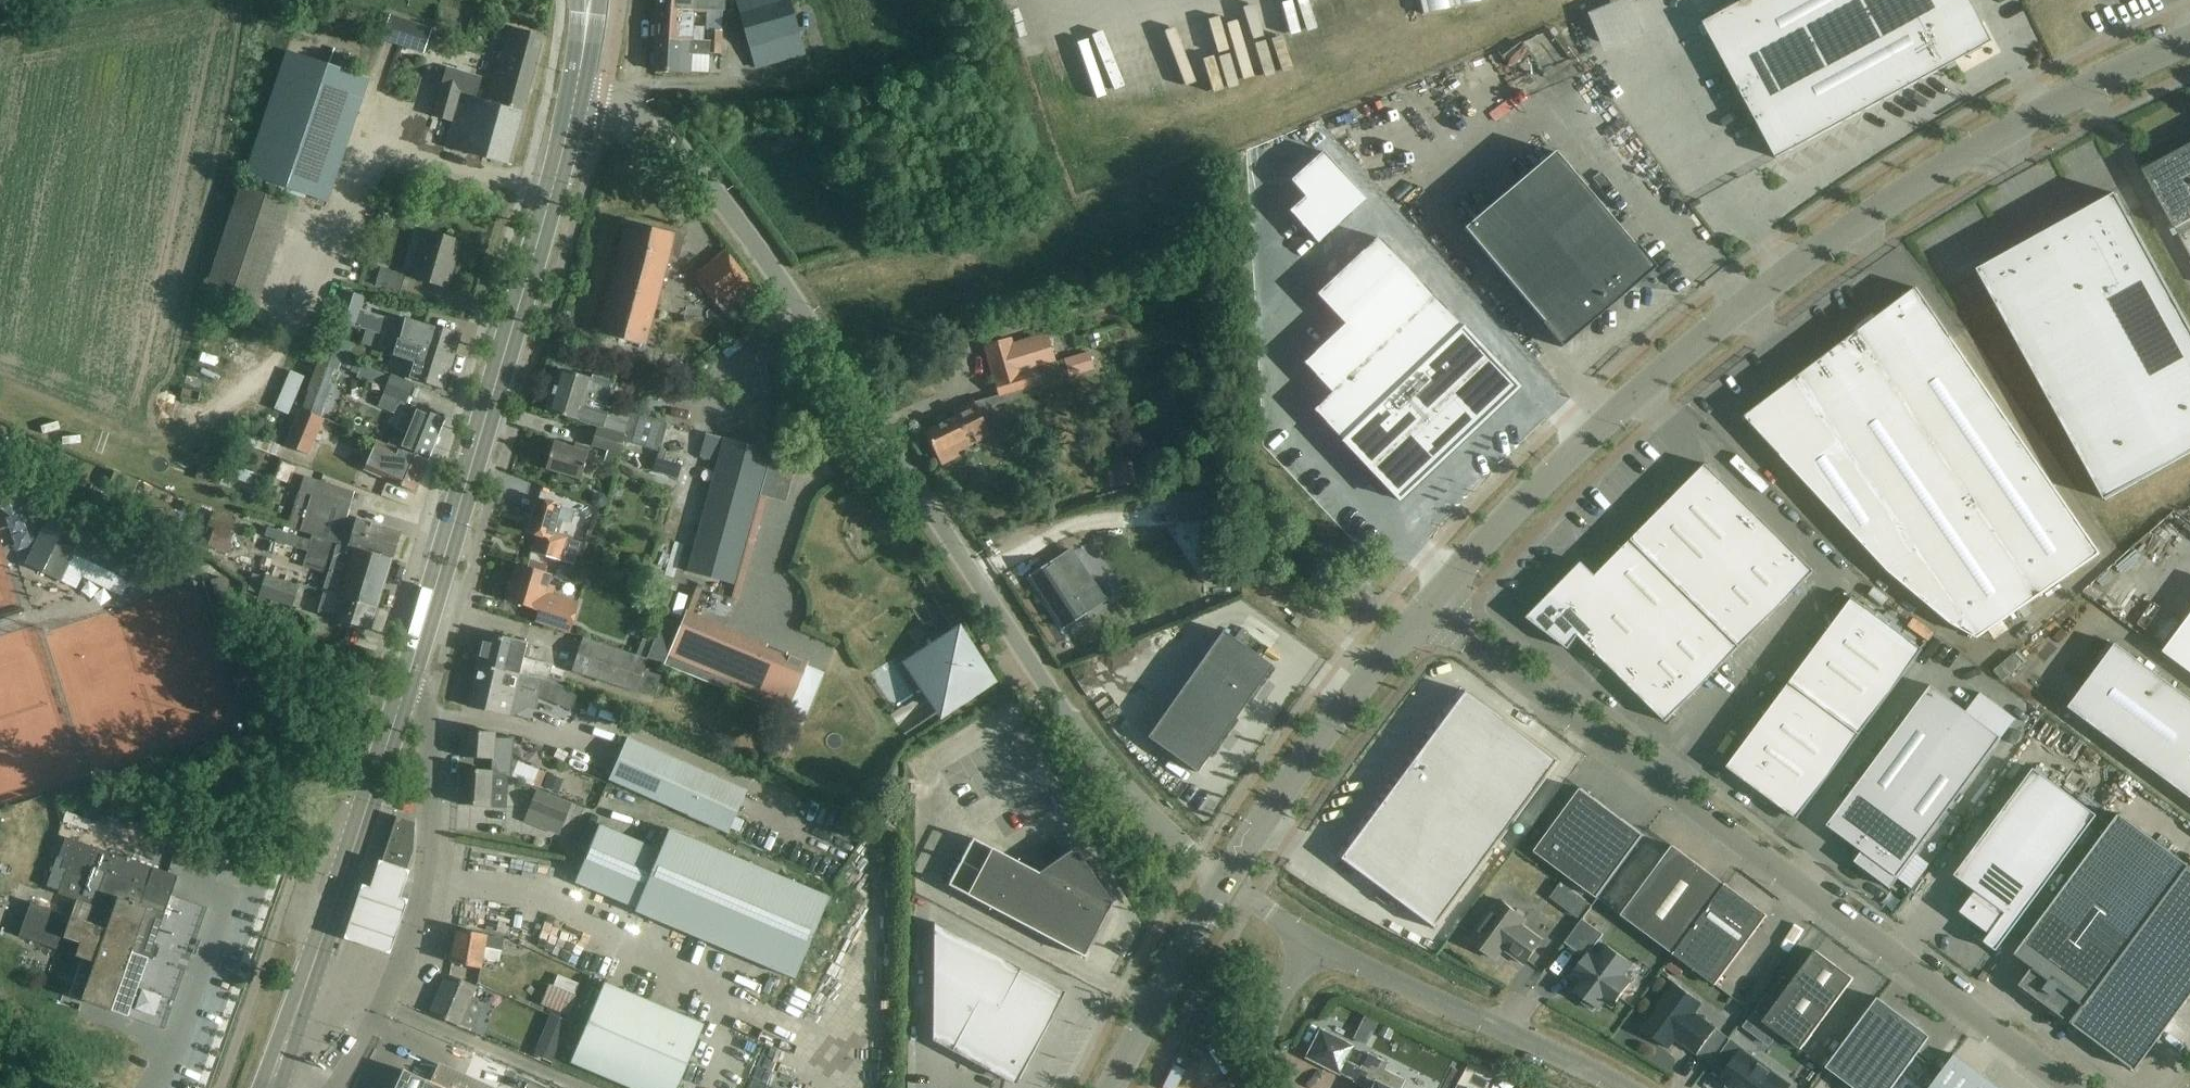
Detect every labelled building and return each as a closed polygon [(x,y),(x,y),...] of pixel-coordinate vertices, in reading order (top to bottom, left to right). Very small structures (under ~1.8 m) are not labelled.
[(657,9),(693,11),(722,12),(723,0),(657,0),(657,9)] [(806,53),(790,0),(736,0),(755,68),(806,53)] [(1487,0),(1419,0),(1423,15),(1487,0)] [(1622,39),(1667,22),(1658,0),(1610,0),(1607,1),(1622,39)] [(1778,159),(1956,63),(1956,61),(1955,62),(1950,53),(1963,46),(1968,55),(1967,55),(1968,56),(1983,48),(1983,47),(1982,47),(1977,39),(1984,35),(1978,24),(1981,22),(1982,24),(1983,23),(1971,0),(1747,0),(1704,23),(1778,159)] [(693,11),(657,9),(656,41),(702,42),(703,29),(692,28),(693,11)] [(381,41),(424,57),(433,30),(390,15),(381,41)] [(507,165),(543,37),(510,28),(489,102),(476,99),(482,80),(446,70),(432,119),(452,124),(445,148),(507,165)] [(707,31),(707,42),(721,43),(721,31),(707,31)] [(702,42),(656,41),(654,72),(690,73),(690,55),(707,56),(707,54),(720,54),(721,43),(707,42),(702,42)] [(245,175),(327,203),(369,80),(287,52),(245,175)] [(1404,121),(1411,116),(1398,96),(1391,101),(1404,121)] [(1621,130),(1630,125),(1616,104),(1608,109),(1621,130)] [(2144,171),(2189,255),(2189,146),(2144,171)] [(1541,325),(1561,348),(1656,269),(1636,245),(1634,246),(1554,152),(1465,231),(1545,322),(1541,325)] [(1313,205),(1296,220),(1326,252),(1374,209),(1330,160),(1298,189),(1313,205)] [(206,292),(256,308),(291,204),(241,187),(206,292)] [(2106,501),(2189,454),(2189,327),(2116,194),(2107,200),(2107,201),(1989,266),(1988,265),(1978,271),(2106,501)] [(600,335),(621,340),(645,345),(665,256),(679,259),(684,236),(626,223),(600,335)] [(409,277),(445,288),(459,242),(428,232),(414,277),(410,276),(409,277)] [(1464,326),(1462,328),(1377,238),(1316,295),(1344,325),(1303,364),(1331,393),(1313,411),(1342,441),(1340,442),(1341,443),(1342,441),(1399,501),(1448,454),(1449,455),(1450,455),(1449,454),(1468,436),(1469,437),(1470,436),(1469,435),(1519,388),(1462,328),(1464,327),(1464,326)] [(695,276),(717,303),(730,320),(760,297),(725,252),(695,276)] [(375,285),(400,292),(405,276),(380,268),(375,285)] [(1917,289),(1878,318),(1746,418),(1890,572),(1952,624),(1978,639),(2100,554),(1917,289)] [(337,321),(350,326),(352,319),(359,321),(364,305),(359,303),(361,296),(351,293),(348,300),(343,298),(337,321)] [(386,322),(383,336),(395,340),(396,339),(454,357),(454,355),(460,336),(461,335),(425,324),(425,325),(405,319),(403,327),(386,322)] [(1076,337),(1078,345),(1101,339),(1099,331),(1076,337)] [(1000,395),(985,400),(989,407),(1003,403),(1030,395),(1028,389),(1023,372),(1037,368),(1057,362),(1048,333),(1013,343),(1011,339),(986,346),(1000,395)] [(395,340),(383,336),(379,348),(414,359),(408,378),(444,389),(454,357),(396,339),(395,340)] [(324,351),(301,410),(322,419),(333,387),(329,386),(335,371),(339,373),(344,358),(324,351)] [(1089,352),(1080,355),(1085,373),(1094,370),(1089,352)] [(360,376),(359,378),(386,389),(392,376),(364,365),(360,376)] [(567,418),(593,426),(603,429),(607,415),(592,410),(595,401),(606,404),(613,382),(593,376),(591,380),(559,370),(546,412),(567,418)] [(386,389),(384,394),(406,403),(414,385),(392,376),(386,389)] [(956,418),(926,433),(942,465),(958,457),(955,452),(952,446),(966,439),(970,445),(1000,430),(989,407),(985,400),(974,404),(954,413),(956,418)] [(389,439),(386,446),(427,462),(444,420),(411,406),(406,419),(412,421),(402,444),(389,439)] [(286,446),(308,455),(323,419),(322,419),(301,410),(286,446)] [(630,413),(628,419),(607,412),(607,415),(603,429),(618,434),(616,439),(653,450),(651,457),(658,459),(660,450),(659,450),(667,424),(630,413)] [(694,441),(699,422),(686,419),(681,438),(694,441)] [(618,434),(603,429),(593,426),(587,444),(602,448),(598,459),(609,462),(612,451),(613,452),(616,439),(618,434)] [(706,434),(699,458),(717,462),(723,439),(706,434)] [(427,462),(386,446),(375,441),(363,471),(415,492),(427,462)] [(545,470),(566,476),(580,480),(589,449),(575,445),(573,449),(553,443),(545,470)] [(248,457),(242,472),(267,482),(273,468),(248,457)] [(1815,573),(1706,466),(1597,577),(1583,563),(1528,619),(1569,650),(1580,636),(1667,722),(1815,573)] [(292,518),(289,529),(312,536),(312,537),(313,537),(340,545),(342,546),(354,549),(391,560),(399,533),(381,527),(380,530),(371,527),(372,525),(357,521),(357,522),(347,519),(355,493),(316,480),(311,496),(304,521),(292,518)] [(732,584),(756,499),(712,487),(689,572),(732,584)] [(537,499),(526,533),(537,536),(533,553),(558,561),(558,560),(575,565),(583,543),(565,538),(552,535),(561,506),(537,499)] [(26,565),(61,582),(75,554),(130,582),(146,550),(55,505),(26,565)] [(308,552),(304,566),(322,572),(326,557),(333,560),(335,560),(337,553),(340,545),(313,537),(308,552)] [(339,597),(377,608),(391,560),(354,549),(351,558),(337,553),(335,560),(333,560),(324,591),(325,592),(325,593),(339,597)] [(1051,562),(1030,576),(1064,628),(1085,615),(1085,614),(1105,600),(1071,551),(1052,564),(1051,562)] [(515,564),(505,601),(538,610),(535,622),(557,628),(567,631),(575,599),(552,593),(554,586),(547,584),(550,573),(536,569),(515,564)] [(297,589),(266,579),(261,597),(290,607),(297,589)] [(377,608),(339,597),(325,593),(319,614),(338,619),(338,620),(370,630),(377,608)] [(1728,768),(1798,820),(1923,651),(1853,599),(1728,768)] [(807,667),(685,615),(664,666),(787,715),(807,667)] [(1223,632),(1147,738),(1197,773),(1272,667),(1223,632)] [(485,635),(478,665),(540,680),(548,682),(552,665),(522,658),(525,644),(485,635)] [(646,660),(584,635),(571,667),(634,692),(634,690),(652,697),(660,677),(642,671),(646,660)] [(936,652),(915,666),(928,687),(926,688),(928,690),(929,692),(941,710),(942,711),(971,691),(972,690),(968,683),(975,678),(971,670),(978,666),(977,665),(957,635),(956,636),(938,648),(936,649),(934,650),(936,652)] [(2032,641),(2016,661),(2026,669),(2042,649),(2032,641)] [(2189,797),(2189,700),(2116,645),(2070,708),(2189,797)] [(540,680),(478,665),(468,707),(509,717),(510,710),(517,712),(527,706),(533,707),(540,680)] [(1856,863),(1891,889),(1917,854),(1916,854),(2002,739),(1932,687),(1828,826),(1863,852),(1856,863)] [(1465,691),(1340,859),(1435,930),(1560,762),(1465,691)] [(491,771),(507,777),(531,786),(538,771),(512,761),(513,741),(495,739),(495,734),(462,732),(461,757),(492,760),(491,771)] [(543,753),(549,741),(537,735),(531,748),(543,753)] [(627,739),(609,781),(728,834),(747,793),(627,739)] [(1995,950),(1997,952),(2098,816),(2034,769),(1955,876),(1976,892),(1960,913),(1990,935),(1985,943),(1987,944),(1988,943),(1996,949),(1995,950)] [(507,777),(491,771),(491,772),(460,770),(458,805),(505,808),(507,777)] [(1581,789),(1535,852),(1598,899),(1644,836),(1581,789)] [(545,796),(538,813),(557,821),(559,814),(565,817),(569,806),(545,796)] [(2020,986),(2072,1025),(2189,867),(2119,814),(2015,955),(2033,968),(2020,986)] [(397,817),(381,863),(380,868),(405,876),(413,851),(415,823),(397,817)] [(636,908),(660,851),(599,826),(575,883),(636,908)] [(670,831),(669,830),(660,851),(636,908),(635,911),(794,979),(828,899),(828,898),(670,831)] [(31,903),(19,937),(77,958),(82,959),(69,996),(128,1017),(171,895),(178,876),(66,838),(49,886),(48,886),(48,887),(59,891),(58,894),(93,907),(88,923),(31,903)] [(1084,955),(1112,903),(1074,849),(1039,874),(973,839),(948,886),(1084,958),(1086,956),(1084,955)] [(1622,916),(1674,955),(1726,885),(1674,846),(1622,916)] [(2189,867),(2072,1025),(2136,1072),(2189,999),(2189,867)] [(369,899),(361,896),(343,950),(389,965),(406,911),(399,909),(407,883),(378,873),(369,899)] [(1727,884),(1726,885),(1674,955),(1716,986),(1768,916),(1727,886),(1728,885),(1727,884)] [(1500,901),(1470,941),(1496,960),(1504,950),(1525,965),(1543,941),(1522,925),(1526,920),(1500,901)] [(464,906),(460,929),(482,933),(486,911),(464,906)] [(1583,920),(1565,943),(1585,958),(1572,976),(1577,980),(1578,986),(1574,992),(1586,1000),(1583,1004),(1593,1011),(1596,1008),(1598,1010),(1605,1001),(1614,1007),(1632,983),(1623,976),(1632,964),(1608,946),(1599,958),(1591,953),(1604,935),(1583,920)] [(932,1041),(1001,1078),(1003,1074),(1006,1076),(1009,1076),(1012,1075),(1015,1074),(1017,1072),(1019,1070),(1023,1072),(1065,993),(934,923),(932,1041)] [(457,930),(450,963),(481,968),(484,948),(502,951),(504,939),(457,930)] [(1764,1022),(1801,1050),(1854,979),(1816,951),(1764,1022)] [(431,1013),(458,1025),(460,1026),(461,1024),(468,1027),(473,1026),(480,1009),(478,1004),(474,1003),(476,998),(472,997),(476,989),(446,976),(431,1013)] [(570,1062),(630,1087),(678,1087),(705,1025),(604,982),(570,1062)] [(1675,983),(1641,1029),(1669,1049),(1676,1040),(1697,1055),(1716,1029),(1696,1014),(1703,1004),(1693,997),(1675,983)] [(1853,1087),(1893,1087),(1931,1037),(1878,998),(1827,1068),(1853,1087)] [(1306,1058),(1339,1075),(1354,1082),(1365,1087),(1401,1087),(1404,1081),(1384,1071),(1387,1064),(1368,1055),(1361,1069),(1346,1061),(1353,1047),(1320,1030),(1306,1058)] [(1726,1087),(1789,1087),(1790,1087),(1732,1043),(1716,1064),(1727,1072),(1719,1083),(1726,1087)] [(1955,1055),(1931,1087),(1999,1087),(1955,1055)] [(430,1082),(403,1070),(395,1087),(443,1087),(430,1082)]
